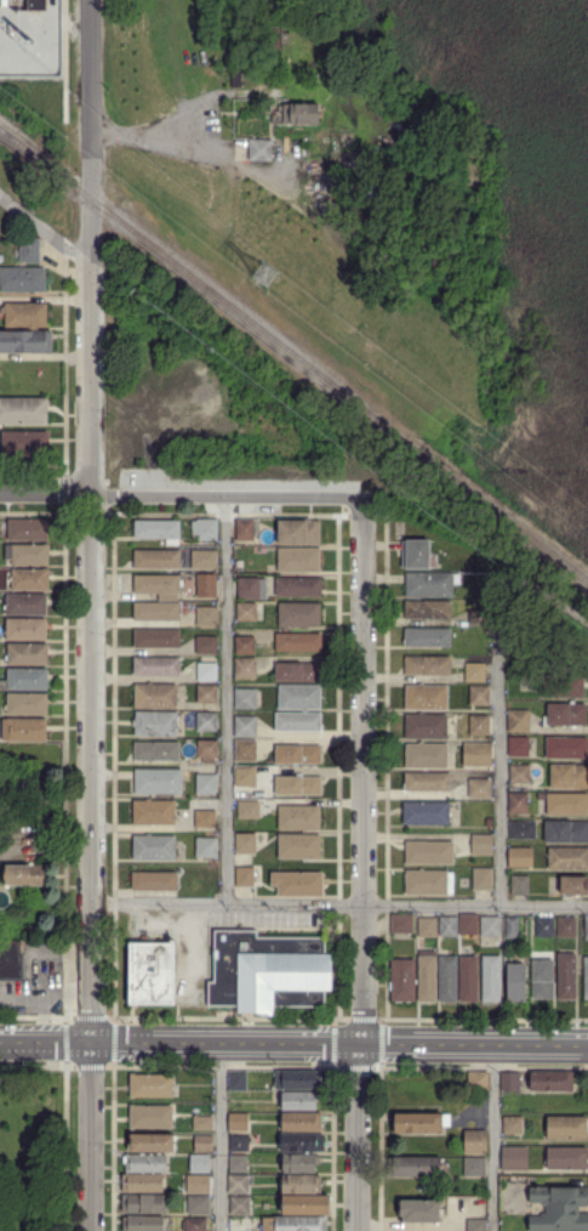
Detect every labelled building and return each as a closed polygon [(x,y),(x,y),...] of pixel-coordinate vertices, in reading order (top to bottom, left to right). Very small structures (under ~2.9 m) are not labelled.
[(27,8),(27,0),(46,0),(46,10),(27,8)] [(280,49),(264,49),(264,27),(281,27),(284,27),(284,34),(292,34),(292,45),(289,45),(287,44),(281,44),(280,49)] [(232,87),(232,68),(241,68),(241,86),(232,87)] [(320,124),(282,123),(282,104),(320,104),(320,124)] [(272,160),(249,160),(249,140),(273,140),(272,160)] [(299,185),(296,185),(296,180),(285,180),(286,172),(329,176),(329,183),(299,181),(299,185)] [(235,223),(234,208),(250,206),(250,223),(235,223)] [(40,261),(21,261),(22,239),(40,239),(40,261)] [(45,291),(0,290),(0,266),(46,267),(45,291)] [(46,328),(5,327),(5,302),(47,304),(46,328)] [(52,353),(0,352),(0,330),(53,330),(52,353)] [(47,424),(0,424),(0,397),(47,398),(47,424)] [(48,456),(2,455),(2,430),(48,431),(48,456)] [(48,540),(8,540),(8,518),(48,518),(48,540)] [(218,540),(196,540),(196,529),(193,529),(193,520),(196,520),(196,518),(218,518),(218,540)] [(256,539),(236,539),(236,518),(259,520),(259,535),(256,535),(256,539)] [(179,545),(166,545),(166,538),(135,538),(135,520),(181,520),(179,545)] [(279,544),(279,521),(321,521),(321,544),(279,544)] [(430,568),(405,568),(405,539),(430,540),(430,568)] [(50,566),(44,566),(44,565),(12,565),(12,561),(5,561),(6,544),(12,544),(44,545),(44,544),(50,544),(50,566)] [(179,568),(135,567),(135,549),(179,550),(179,568)] [(307,574),(302,574),(302,572),(278,572),(278,549),(320,549),(320,572),(307,572),(307,574)] [(216,568),(193,568),(193,550),(216,550),(216,568)] [(48,591),(44,591),(44,590),(12,590),(12,568),(44,569),(44,568),(48,568),(48,591)] [(218,599),(199,599),(199,573),(218,573),(218,599)] [(453,596),(406,596),(407,573),(452,574),(461,574),(461,584),(453,584),(453,596)] [(179,600),(160,600),(160,594),(135,594),(135,574),(179,574),(179,600)] [(259,579),(259,601),(238,600),(238,578),(259,579)] [(276,595),(276,578),(322,578),(322,595),(276,595)] [(47,616),(7,614),(7,609),(4,609),(4,606),(7,606),(7,594),(47,594),(47,616)] [(451,618),(405,617),(405,600),(451,601),(451,618)] [(181,620),(135,619),(135,602),(181,602),(181,620)] [(256,620),(236,620),(236,603),(256,603),(256,620)] [(308,629),(303,629),(303,626),(279,626),(279,603),(321,603),(321,626),(308,626),(308,629)] [(218,626),(196,626),(196,607),(218,607),(218,626)] [(47,641),(7,640),(7,619),(47,620),(47,629),(52,629),(52,640),(47,640),(47,641)] [(179,647),(135,647),(135,628),(181,629),(179,647)] [(451,646),(406,646),(406,628),(451,629),(451,646)] [(276,651),(276,634),(321,634),(321,651),(276,651)] [(217,653),(196,653),(196,636),(218,636),(217,653)] [(255,653),(236,653),(236,636),(255,636),(255,653)] [(47,666),(7,665),(7,659),(5,659),(5,656),(7,656),(7,643),(48,643),(47,666)] [(451,675),(405,674),(406,656),(451,657),(451,675)] [(181,675),(135,675),(135,657),(181,657),(181,675)] [(256,679),(235,679),(235,658),(256,658),(256,679)] [(217,680),(199,680),(199,663),(217,663),(217,680)] [(276,681),(275,663),(321,663),(321,681),(276,681)] [(485,681),(466,681),(466,663),(486,663),(485,681)] [(8,688),(0,688),(0,679),(8,680),(8,668),(48,669),(48,691),(8,690),(8,688)] [(583,698),(581,698),(581,697),(541,697),(542,675),(580,675),(581,675),(584,675),(583,698)] [(177,708),(135,708),(135,683),(148,683),(148,681),(153,681),(153,683),(177,685),(177,708)] [(449,709),(406,709),(406,685),(419,685),(419,682),(423,682),(423,685),(449,686),(449,709)] [(217,702),(198,702),(198,685),(217,685),(217,702)] [(490,705),(469,705),(470,685),(490,686),(490,705)] [(308,711),(303,711),(303,709),(278,709),(279,686),(321,686),(321,709),(308,709),(308,711)] [(235,709),(235,688),(257,688),(257,709),(235,709)] [(47,715),(7,715),(8,693),(48,694),(47,715)] [(586,725),(547,724),(548,702),(587,703),(586,725)] [(177,734),(136,734),(136,725),(132,725),(132,720),(136,720),(136,710),(177,711),(177,734)] [(530,731),(509,731),(509,710),(530,710),(530,731)] [(217,731),(196,730),(198,713),(217,713),(217,731)] [(276,730),(276,713),(321,713),(321,730),(276,730)] [(447,739),(406,738),(406,714),(418,714),(418,713),(424,713),(423,714),(447,715),(447,739)] [(489,734),(470,734),(470,715),(490,715),(489,734)] [(235,736),(235,716),(256,716),(256,736),(235,736)] [(46,741),(7,741),(7,732),(2,732),(2,719),(7,719),(7,717),(46,717),(46,725),(48,725),(48,730),(46,730),(46,741)] [(530,756),(509,755),(509,736),(531,736),(530,756)] [(587,758),(546,758),(547,736),(587,737),(587,758)] [(257,760),(235,760),(235,739),(257,739),(257,760)] [(217,758),(198,758),(198,741),(217,741),(217,758)] [(428,770),(423,770),(423,767),(405,767),(406,743),(419,743),(419,741),(423,741),(423,743),(449,744),(449,767),(428,767),(428,770)] [(462,765),(490,765),(491,741),(463,741),(462,765)] [(179,760),(135,760),(135,742),(179,742),(179,760)] [(276,762),(276,745),(322,745),(322,762),(276,762)] [(550,764),(587,764),(587,788),(550,787),(550,764)] [(529,782),(510,782),(510,765),(529,765),(529,782)] [(256,784),(235,783),(236,767),(256,767),(256,784)] [(149,794),(145,794),(145,793),(135,793),(136,768),(183,770),(182,793),(150,793),(149,794)] [(451,792),(405,790),(405,772),(452,772),(451,792)] [(216,794),(196,794),(196,773),(216,773),(216,794)] [(275,794),(276,776),(296,776),(296,773),(303,773),(303,776),(322,776),(322,794),(275,794)] [(490,796),(469,796),(469,778),(491,779),(490,796)] [(6,828),(4,789),(13,788),(16,827),(6,828)] [(529,811),(509,811),(509,793),(529,793),(529,811)] [(547,793),(587,793),(587,815),(547,813),(547,793)] [(175,824),(135,823),(135,800),(147,801),(147,798),(152,798),(152,801),(176,801),(175,824)] [(258,818),(238,818),(238,799),(258,799),(258,818)] [(450,824),(404,824),(404,801),(450,801),(450,811),(452,811),(452,816),(450,816),(450,824)] [(308,832),(303,832),(303,829),(279,829),(279,806),(321,806),(320,829),(308,829),(308,832)] [(216,827),(195,826),(195,810),(216,810),(216,827)] [(536,839),(510,838),(510,821),(536,821),(536,839)] [(547,821),(587,822),(587,841),(546,841),(547,821)] [(175,860),(133,860),(135,835),(145,835),(145,833),(152,833),(150,835),(176,835),(175,860)] [(236,852),(236,834),(256,834),(256,852),(236,852)] [(307,861),(303,861),(303,858),(278,858),(279,834),(320,834),(321,858),(307,858),(307,861)] [(492,855),(472,855),(472,834),(492,834),(492,855)] [(217,857),(196,857),(196,836),(217,838),(217,857)] [(453,864),(406,863),(406,850),(404,850),(404,844),(406,844),(406,841),(453,841),(453,864)] [(530,866),(512,866),(512,860),(512,847),(532,847),(531,860),(530,860),(530,866)] [(549,847),(587,849),(587,868),(549,868),(549,857),(547,857),(547,853),(549,853),(549,847)] [(44,885),(6,884),(6,864),(45,864),(44,885)] [(253,886),(236,886),(236,867),(253,867),(253,886)] [(491,890),(474,890),(474,867),(492,868),(491,890)] [(428,896),(423,896),(424,895),(406,895),(406,870),(419,870),(419,868),(424,868),(424,870),(449,870),(449,872),(455,872),(453,894),(449,894),(449,895),(428,895),(428,896)] [(178,890),(132,890),(132,872),(178,872),(178,890)] [(278,896),(276,886),(272,886),(272,872),(324,872),(324,896),(278,896)] [(529,895),(512,895),(513,875),(530,875),(529,895)] [(587,896),(561,895),(561,875),(587,875),(587,896)] [(461,934),(461,913),(478,913),(478,934),(461,934)] [(392,931),(392,914),(413,914),(413,931),(392,931)] [(436,936),(418,936),(418,917),(436,918),(436,936)] [(440,936),(440,917),(458,917),(458,936),(440,936)] [(499,936),(481,936),(481,917),(499,917),(499,936)] [(519,937),(506,937),(506,917),(519,917),(519,937)] [(537,937),(537,918),(555,917),(555,937),(537,937)] [(558,936),(559,917),(577,918),(577,936),(558,936)] [(275,1012),(239,1011),(239,1005),(207,1005),(209,981),(213,981),(213,929),(257,929),(257,936),(325,936),(325,954),(332,954),(332,991),(326,991),(326,1006),(275,1005),(275,1012)] [(173,1003),(130,1003),(131,943),(171,943),(171,940),(176,940),(176,944),(175,944),(173,1003)] [(19,976),(0,976),(0,941),(19,941),(19,976)] [(418,1002),(418,955),(419,955),(419,951),(435,951),(435,955),(438,955),(438,1000),(418,1002)] [(533,998),(533,981),(532,981),(532,959),(538,959),(538,952),(546,951),(546,959),(554,959),(554,981),(554,998),(533,998)] [(576,998),(559,998),(559,953),(576,953),(576,998)] [(458,1002),(439,1002),(439,955),(458,955),(458,1002)] [(478,1002),(461,1002),(461,957),(478,955),(478,1002)] [(499,1000),(485,1000),(485,957),(499,957),(499,1000)] [(390,1000),(392,959),(416,959),(416,1000),(390,1000)] [(508,1002),(508,963),(526,963),(526,1000),(508,1002)] [(247,1090),(228,1090),(228,1071),(247,1071),(247,1090)] [(316,1090),(275,1089),(275,1071),(321,1071),(321,1088),(316,1088),(316,1090)] [(489,1090),(469,1090),(469,1071),(489,1072),(489,1090)] [(520,1090),(502,1090),(502,1071),(520,1072),(520,1090)] [(575,1090),(531,1090),(531,1071),(575,1071),(575,1090)] [(173,1096),(131,1096),(131,1073),(175,1073),(173,1096)] [(316,1112),(282,1111),(282,1091),(316,1091),(316,1095),(319,1095),(319,1100),(316,1100),(316,1112)] [(246,1112),(230,1112),(230,1101),(246,1101),(246,1112)] [(173,1129),(130,1129),(130,1105),(173,1105),(173,1114),(175,1114),(175,1119),(173,1119),(173,1129)] [(249,1131),(229,1131),(230,1113),(249,1113),(249,1131)] [(322,1131),(282,1131),(282,1113),(322,1113),(322,1114),(325,1114),(325,1121),(322,1121),(322,1131)] [(444,1133),(395,1133),(395,1113),(451,1114),(451,1127),(444,1125),(444,1133)] [(213,1131),(193,1130),(194,1116),(213,1117),(213,1131)] [(523,1134),(503,1134),(503,1116),(523,1116),(523,1134)] [(547,1116),(587,1117),(587,1127),(587,1129),(586,1139),(547,1139),(547,1116)] [(485,1153),(464,1153),(466,1131),(485,1131),(485,1153)] [(173,1152),(130,1151),(131,1134),(173,1135),(173,1146),(176,1146),(176,1151),(173,1151),(173,1152)] [(213,1152),(193,1152),(193,1135),(213,1135),(213,1152)] [(282,1152),(282,1135),(322,1135),(322,1144),(326,1144),(326,1147),(322,1147),(322,1152),(282,1152)] [(230,1151),(230,1138),(247,1138),(247,1151),(230,1151)] [(499,1169),(499,1146),(526,1146),(526,1169),(499,1169)] [(546,1169),(546,1148),(586,1150),(587,1169),(546,1169)] [(165,1173),(126,1172),(126,1164),(124,1164),(124,1158),(126,1158),(126,1156),(165,1157),(165,1173)] [(314,1173),(284,1173),(284,1156),(319,1157),(319,1163),(314,1163),(314,1173)] [(190,1173),(192,1157),(210,1157),(209,1173),(190,1173)] [(246,1172),(229,1172),(229,1157),(246,1157),(246,1172)] [(388,1174),(389,1158),(440,1158),(440,1164),(444,1164),(444,1169),(440,1169),(440,1175),(388,1174)] [(485,1176),(466,1175),(466,1159),(485,1159),(485,1176)] [(162,1192),(122,1192),(122,1184),(119,1184),(119,1179),(122,1179),(122,1175),(162,1175),(162,1192)] [(187,1193),(187,1176),(209,1178),(209,1193),(187,1193)] [(229,1192),(229,1176),(247,1176),(247,1192),(229,1192)] [(315,1195),(282,1193),(282,1176),(320,1176),(320,1181),(322,1181),(322,1185),(319,1185),(319,1192),(315,1192),(315,1195)] [(530,1187),(587,1187),(587,1199),(587,1206),(578,1207),(580,1214),(587,1214),(587,1230),(530,1230),(530,1216),(541,1216),(543,1213),(546,1213),(547,1207),(543,1206),(541,1203),(530,1203),(530,1187)] [(122,1213),(122,1196),(165,1196),(165,1213),(122,1213)] [(329,1215),(282,1214),(282,1196),(330,1196),(329,1215)] [(188,1213),(188,1199),(209,1198),(209,1213),(188,1213)] [(249,1213),(230,1213),(230,1199),(249,1199),(249,1213)] [(404,1224),(404,1216),(399,1215),(399,1201),(439,1201),(439,1224),(404,1224)] [(162,1218),(162,1230),(124,1230),(124,1218),(162,1218)] [(326,1219),(326,1230),(263,1230),(262,1218),(326,1219)] [(205,1220),(205,1230),(185,1230),(185,1220),(205,1220)] [(486,1221),(486,1230),(467,1230),(468,1220),(486,1221)]
